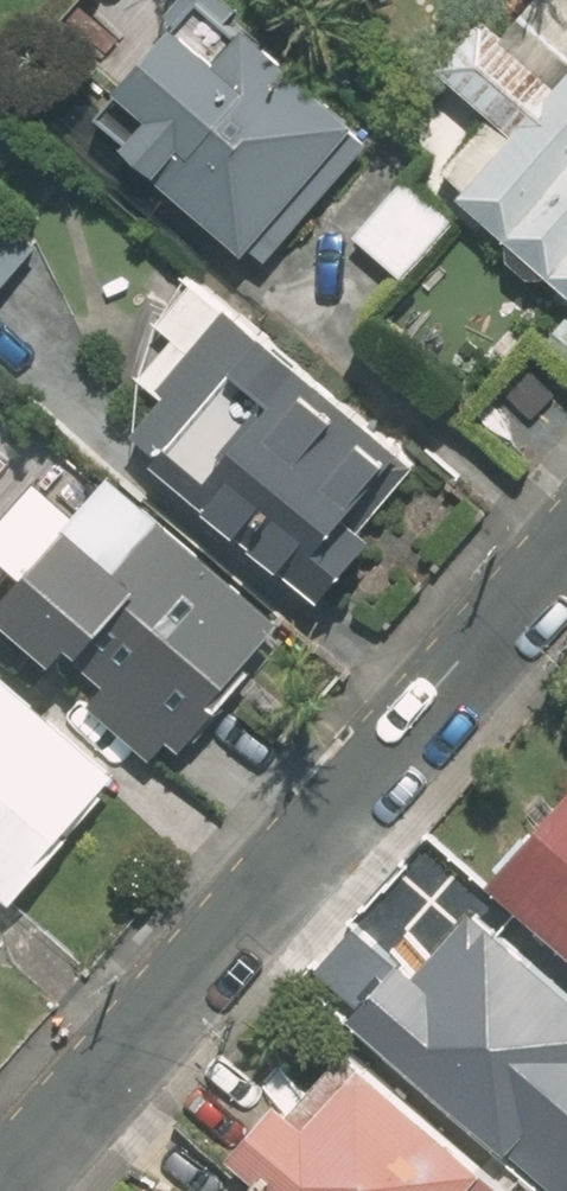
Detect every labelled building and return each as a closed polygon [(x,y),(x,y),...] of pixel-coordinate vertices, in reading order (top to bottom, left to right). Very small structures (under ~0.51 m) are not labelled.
[(559,87),(483,21),(440,70),(516,136),(458,202),(566,297),(566,78),(559,87)] [(118,144),(245,255),(359,126),(246,27),(217,60),(178,27),(119,94),(143,115),(118,144)] [(354,240),(400,280),(438,237),(454,219),(407,178),(354,240)] [(42,248),(0,212),(0,296),(42,248)] [(438,237),(400,280),(427,303),(464,260),(438,237)] [(127,427),(326,601),(429,483),(230,310),(127,427)] [(54,638),(185,751),(290,632),(116,481),(22,588),(65,625),(54,638)] [(18,557),(0,542),(0,578),(18,557)] [(17,900),(120,782),(0,678),(0,885),(17,900)] [(492,880),(566,945),(566,795),(492,880)] [(552,1190),(566,1190),(566,989),(472,906),(415,970),(362,924),(312,981),(552,1190)] [(270,1190),(458,1190),(480,1166),(359,1061),(302,1125),(281,1107),(234,1159),(270,1190)]
